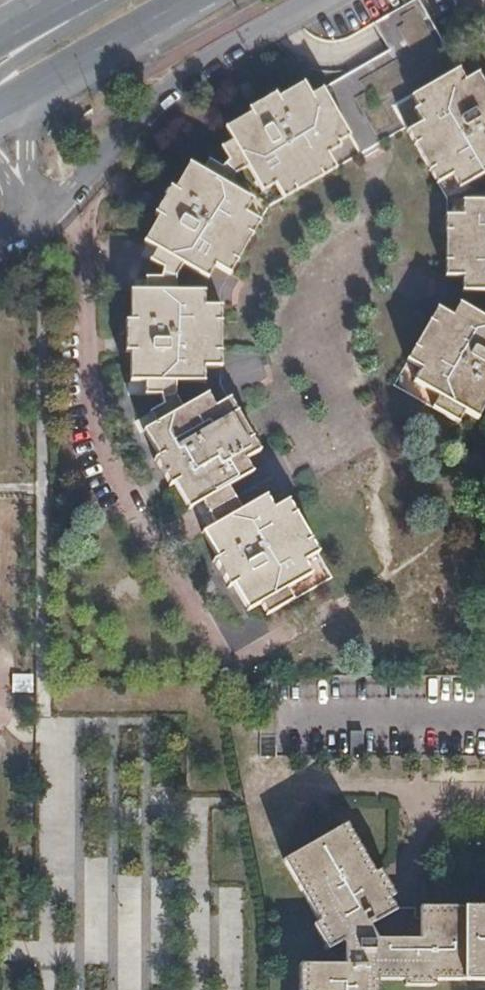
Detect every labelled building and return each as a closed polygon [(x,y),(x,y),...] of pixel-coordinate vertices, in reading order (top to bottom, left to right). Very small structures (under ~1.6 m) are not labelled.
[(282,102),(276,91),(251,104),(254,112),(227,127),(231,134),(234,139),(223,146),(230,159),(224,167),(209,158),(201,170),(197,168),(189,163),(177,183),(182,186),(179,191),(170,186),(162,198),(178,208),(170,221),(166,219),(158,214),(143,240),(150,245),(156,249),(151,260),(163,268),(160,277),(145,277),(145,291),(138,290),(132,290),(132,314),(136,314),(136,320),(127,320),(127,336),(144,335),(144,352),(138,351),(131,351),(131,381),(138,381),(144,381),(144,395),(159,394),(161,405),(150,412),(156,423),(150,427),(144,430),(155,451),(161,448),(164,453),(154,459),(155,462),(157,465),(160,470),(162,473),(177,464),(185,477),(180,480),(174,483),(189,509),(196,506),(202,502),(216,525),(208,529),(203,533),(214,552),(220,550),(224,556),(214,561),(221,575),(236,566),(244,578),(239,582),(233,585),(248,611),(254,608),(261,603),(268,614),(294,599),(331,578),(317,554),(308,539),(295,516),(288,501),(260,451),(252,437),(237,412),(230,399),(221,384),(221,367),(221,352),(221,321),(221,306),(221,288),(231,273),(239,258),(254,233),(261,220),(269,205),(284,197),(299,189),(321,176),(330,170),(405,128),(414,144),(429,170),(437,184),(445,199),(446,215),(445,232),(445,259),(445,277),(445,293),(436,307),(427,323),(413,347),(405,360),(391,384),(431,408),(456,423),(463,412),(471,416),(477,420),(484,406),(484,397),(483,396),(484,392),(484,111),(481,104),(484,102),(484,83),(478,72),(471,76),(466,79),(460,67),(458,68),(419,0),(413,0),(374,22),(389,48),(321,86),(323,89),(312,95),(308,89),(304,83),(284,94),(287,99),(288,101),(283,104),(282,102)] [(162,198),(170,186),(168,185),(152,211),(158,214),(166,219),(170,221),(178,208),(162,198)] [(127,336),(127,320),(124,320),(123,351),(131,351),(138,351),(144,352),(144,335),(127,336)] [(155,462),(154,459),(151,462),(166,488),(174,483),(180,480),(185,477),(177,464),(162,473),(160,470),(157,465),(155,462)] [(221,575),(214,561),(211,563),(225,588),(233,585),(239,582),(244,578),(236,566),(221,575)] [(389,898),(374,872),(346,824),(283,861),(318,920),(313,924),(328,950),(342,942),(345,946),(344,965),(299,965),(299,989),(377,989),(377,980),(405,980),(405,986),(434,986),(434,980),(484,980),(484,908),(420,908),(420,918),(414,918),(414,908),(400,908),(395,910),(391,913),(384,901),(389,898)] [(395,910),(389,898),(384,901),(391,913),(395,910)]
